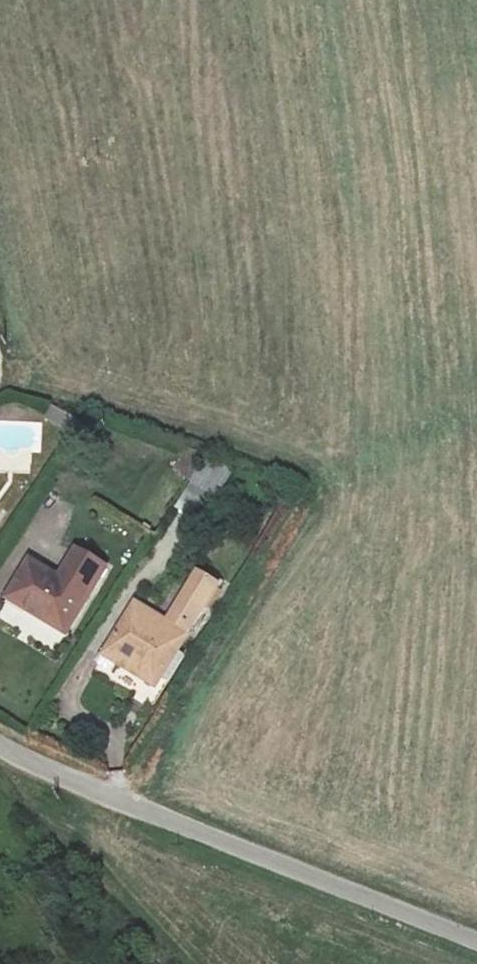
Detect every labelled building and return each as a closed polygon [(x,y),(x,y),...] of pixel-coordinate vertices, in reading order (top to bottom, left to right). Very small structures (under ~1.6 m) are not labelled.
[(220,471),(193,457),(180,483),(206,497),(220,471)] [(96,572),(68,557),(51,583),(21,569),(0,610),(0,612),(58,644),(96,572)] [(131,607),(99,666),(152,696),(157,687),(164,691),(179,663),(172,659),(210,584),(192,574),(164,625),(131,607)]
